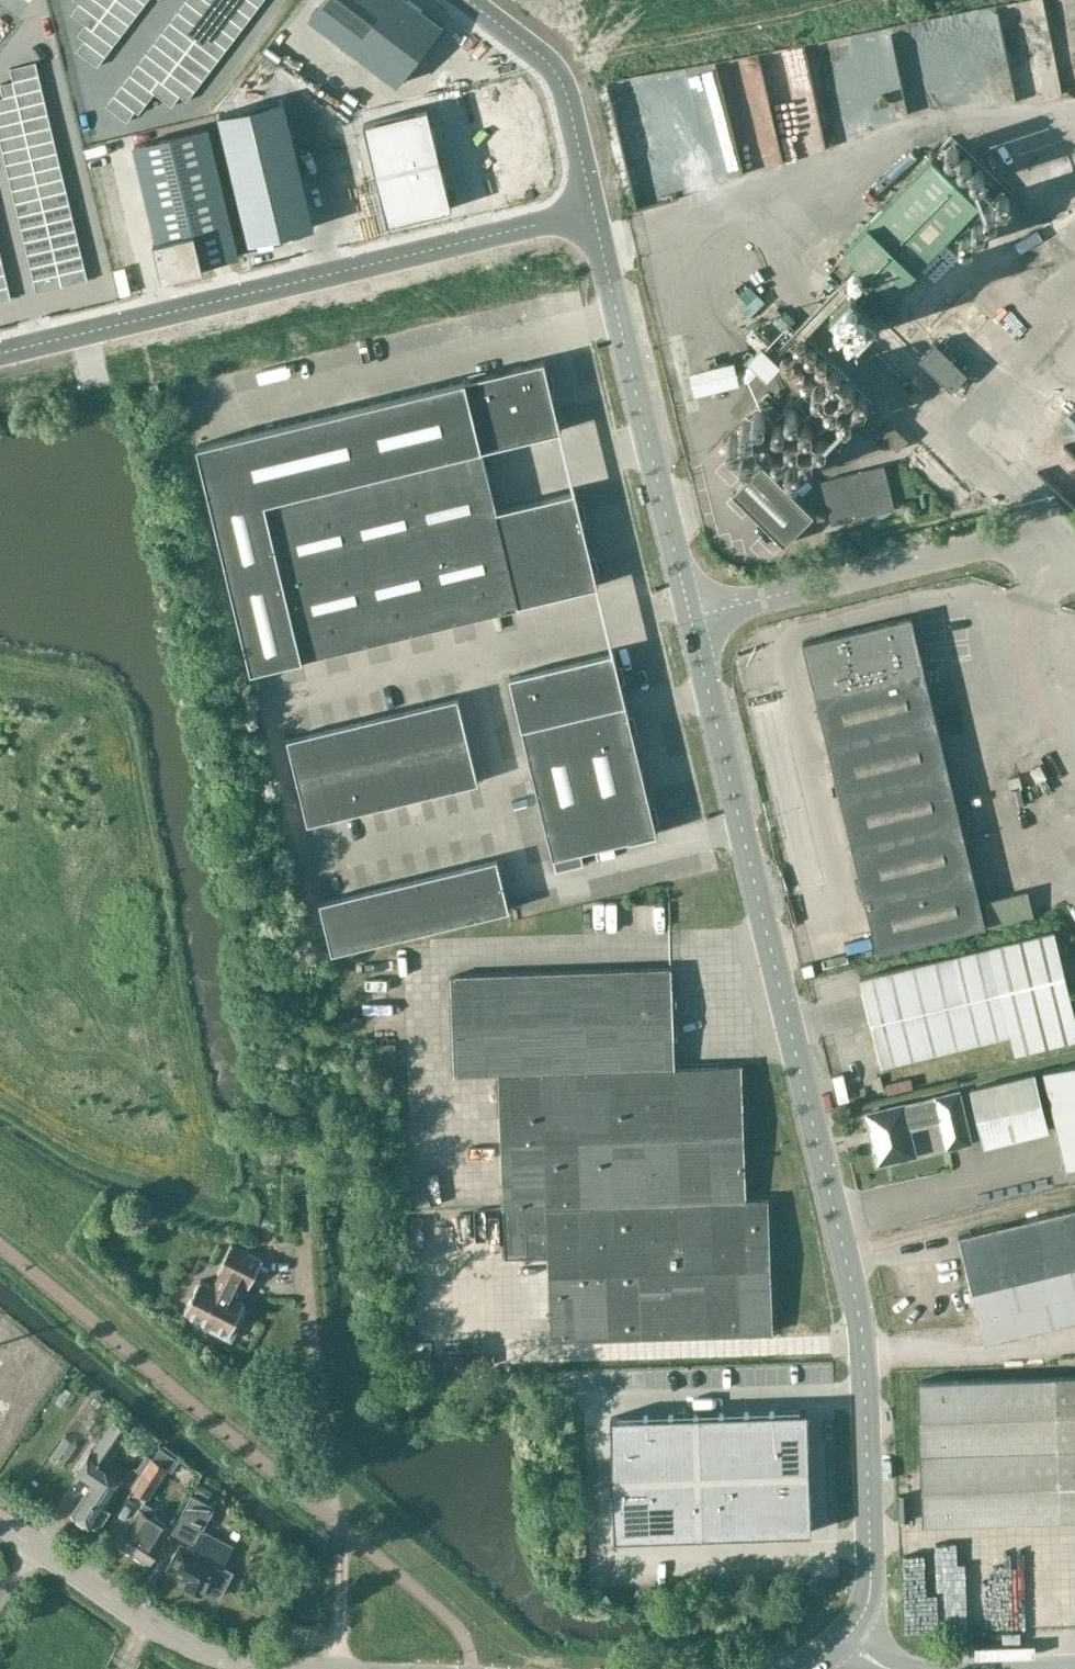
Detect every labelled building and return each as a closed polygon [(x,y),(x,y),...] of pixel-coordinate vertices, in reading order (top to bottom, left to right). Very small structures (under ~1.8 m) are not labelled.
[(99,17),(107,7),(98,0),(77,0),(78,1),(99,17)] [(128,23),(136,12),(120,0),(113,0),(107,7),(128,23)] [(142,0),(120,0),(136,12),(144,2),(142,0)] [(186,0),(178,10),(202,29),(210,18),(186,0)] [(208,0),(186,0),(210,18),(218,8),(208,0)] [(218,8),(243,26),(251,16),(230,0),(224,0),(218,8)] [(252,0),(230,0),(251,16),(259,5),(252,0)] [(310,17),(353,50),(391,0),(322,0),(310,17)] [(353,50),(397,83),(442,24),(411,0),(391,0),(353,50)] [(99,17),(78,1),(71,12),(84,22),(91,28),(99,17)] [(107,7),(99,17),(120,33),(128,23),(107,7)] [(218,8),(210,18),(235,37),(243,26),(218,8)] [(170,21),(194,39),(202,29),(178,10),(170,21)] [(112,44),(120,33),(99,17),(91,28),(112,44)] [(227,47),(235,37),(210,18),(202,29),(227,47)] [(170,21),(162,31),(186,50),(194,39),(170,21)] [(77,33),(84,38),(104,54),(112,44),(91,28),(84,22),(77,33)] [(227,47),(202,29),(194,39),(219,58),(227,47)] [(178,60),(186,50),(162,31),(154,42),(178,60)] [(97,65),(104,54),(84,38),(76,49),(97,65)] [(186,50),(211,68),(219,58),(194,39),(186,50)] [(146,52),(171,71),(178,60),(154,42),(146,52)] [(211,68),(186,50),(178,60),(203,79),(211,68)] [(622,102),(640,199),(748,179),(745,166),(809,155),(803,123),(827,119),(829,128),(914,112),(904,56),(879,61),(877,50),(725,78),(726,82),(622,102)] [(138,63),(159,79),(163,81),(171,71),(146,52),(138,63)] [(203,79),(178,60),(171,71),(195,89),(203,79)] [(13,81),(39,74),(36,62),(10,68),(13,81)] [(159,79),(138,63),(130,73),(151,89),(159,79)] [(187,100),(195,89),(171,71),(163,81),(180,95),(187,100)] [(130,73),(122,84),(147,102),(155,92),(151,89),(130,73)] [(13,81),(16,93),(42,87),(39,74),(13,81)] [(180,95),(163,81),(159,79),(151,89),(155,92),(172,105),(180,95)] [(16,93),(13,81),(0,84),(3,97),(16,93)] [(139,113),(147,102),(122,84),(114,94),(135,110),(139,113)] [(19,106),(45,100),(42,87),(16,93),(19,106)] [(19,106),(16,93),(3,97),(0,97),(0,111),(19,106)] [(106,105),(127,120),(135,110),(114,94),(106,105)] [(19,106),(22,119),(48,113),(45,100),(19,106)] [(19,106),(0,111),(0,124),(22,119),(19,106)] [(364,122),(376,172),(440,157),(428,106),(364,122)] [(51,126),(48,113),(22,119),(26,132),(51,126)] [(26,132),(22,119),(0,124),(0,138),(26,132)] [(54,138),(51,126),(26,132),(29,145),(54,138)] [(135,144),(157,239),(154,240),(162,276),(203,266),(202,263),(238,255),(207,127),(135,144)] [(0,138),(3,151),(29,145),(26,132),(0,138)] [(32,157),(57,151),(54,138),(29,145),(32,157)] [(29,145),(3,151),(6,164),(32,157),(29,145)] [(35,170),(60,164),(57,151),(32,157),(35,170)] [(868,271),(830,310),(916,393),(989,319),(971,302),(977,296),(932,252),(939,245),(950,255),(958,247),(947,237),(980,203),(931,156),(843,247),(868,271)] [(32,157),(6,164),(9,176),(35,170),(32,157)] [(388,222),(452,207),(440,157),(376,172),(388,222)] [(60,164),(35,170),(38,183),(63,177),(60,164)] [(12,189),(38,183),(35,170),(9,176),(12,189)] [(302,173),(238,189),(250,241),(315,225),(302,173)] [(63,177),(38,183),(41,196),(67,190),(63,177)] [(15,202),(41,196),(38,183),(12,189),(15,202)] [(67,190),(41,196),(44,209),(70,202),(67,190)] [(18,215),(44,209),(41,196),(15,202),(18,215)] [(73,215),(70,202),(44,209),(47,221),(73,215)] [(44,209),(18,215),(21,228),(47,221),(44,209)] [(47,221),(50,234),(76,228),(73,215),(47,221)] [(21,228),(25,240),(50,234),(47,221),(21,228)] [(79,241),(76,228),(50,234),(53,247),(79,241)] [(53,247),(50,234),(25,240),(28,253),(53,247)] [(82,254),(79,241),(53,247),(56,260),(82,254)] [(53,247),(28,253),(31,266),(56,260),(53,247)] [(59,272),(85,267),(82,254),(56,260),(59,272)] [(59,272),(56,260),(31,266),(34,278),(47,276),(59,272)] [(62,285),(88,279),(85,267),(59,272),(62,285)] [(5,272),(0,274),(0,287),(8,285),(5,272)] [(62,285),(59,272),(47,276),(50,288),(62,285)] [(47,276),(34,278),(37,291),(50,288),(47,276)] [(0,287),(0,301),(11,298),(8,285),(0,287)] [(993,350),(1007,368),(1034,347),(1020,329),(993,350)] [(779,370),(790,358),(771,342),(761,354),(779,370)] [(704,361),(705,384),(751,381),(750,358),(704,361)] [(545,359),(198,444),(252,669),(598,584),(576,490),(496,509),(482,449),(561,428),(545,359)] [(852,413),(835,416),(838,439),(855,436),(852,413)] [(873,415),(859,429),(867,437),(881,423),(873,415)] [(1067,426),(1074,434),(1074,417),(1067,426)] [(897,450),(908,439),(889,420),(878,431),(897,450)] [(733,492),(784,544),(814,514),(762,462),(733,492)] [(831,524),(895,508),(884,464),(820,480),(831,524)] [(911,616),(803,642),(877,952),(986,926),(911,616)] [(509,675),(522,728),(626,703),(614,650),(509,675)] [(458,696),(287,737),(308,822),(479,781),(458,696)] [(581,851),(657,833),(626,703),(522,728),(553,858),(556,871),(584,864),(581,851)] [(497,857),(320,900),(332,951),(510,908),(497,857)] [(1055,929),(860,977),(882,1066),(1010,1034),(1015,1054),(1074,1040),(1074,1014),(1055,929)] [(670,967),(449,976),(453,1077),(499,1075),(505,1259),(527,1258),(529,1320),(551,1319),(551,1341),(683,1336),(773,1333),(773,1325),(772,1288),(770,1234),(769,1200),(747,1200),(742,1066),(674,1068),(674,1064),(670,967)] [(1043,1070),(1065,1167),(1074,1165),(1074,1062),(1043,1070)] [(983,1145),(1047,1129),(1033,1073),(969,1088),(983,1145)] [(957,1091),(865,1113),(877,1164),(914,1155),(908,1128),(939,1120),(945,1148),(969,1142),(957,1091)] [(1074,1322),(1074,1208),(959,1236),(985,1344),(1074,1322)] [(215,1325),(213,1330),(234,1340),(250,1309),(245,1306),(248,1302),(241,1298),(248,1285),(251,1286),(265,1259),(234,1243),(220,1271),(223,1272),(216,1286),(203,1279),(187,1311),(215,1325)] [(1074,1446),(1074,1375),(918,1380),(921,1451),(1074,1446)] [(615,1537),(801,1531),(811,1530),(811,1512),(807,1409),(611,1416),(615,1537)] [(73,1509),(77,1512),(92,1522),(123,1477),(106,1466),(130,1431),(114,1420),(92,1451),(91,1449),(75,1472),(91,1483),(73,1509)] [(921,1451),(923,1522),(1061,1518),(1074,1517),(1074,1446),(921,1451)] [(148,1498),(168,1467),(152,1457),(133,1488),(148,1498)] [(224,1566),(230,1555),(235,1545),(202,1528),(214,1504),(190,1492),(172,1526),(170,1530),(194,1543),(192,1547),(181,1541),(167,1569),(187,1580),(186,1584),(202,1593),(203,1590),(219,1598),(234,1571),(224,1566)] [(170,1530),(172,1526),(152,1514),(155,1509),(143,1503),(130,1521),(117,1543),(150,1564),(170,1530)]
